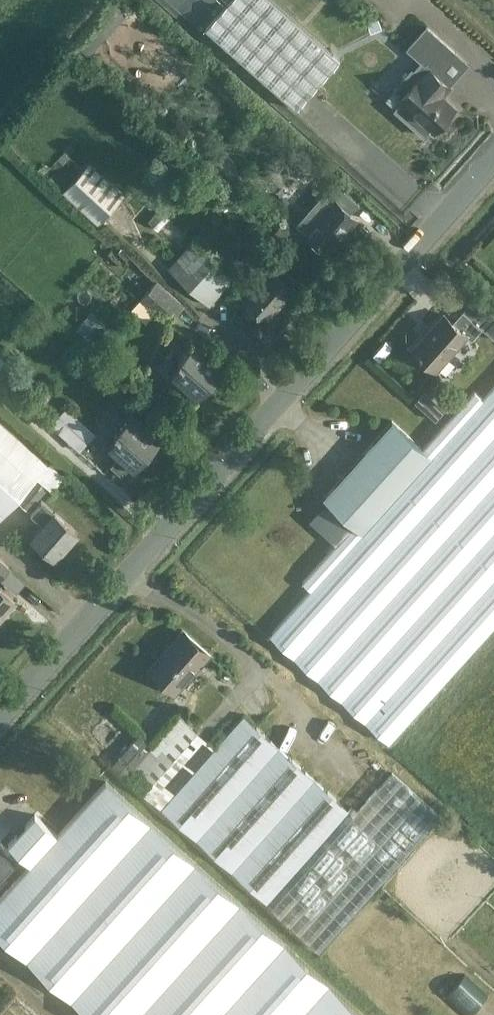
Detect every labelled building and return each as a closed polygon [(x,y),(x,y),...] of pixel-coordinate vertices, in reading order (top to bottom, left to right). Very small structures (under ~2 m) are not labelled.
[(340,60),(272,0),(229,0),(204,28),(296,109),(340,60)] [(367,23),(370,32),(382,28),(378,18),(367,23)] [(373,87),(372,88),(425,135),(432,128),(435,131),(455,108),(441,95),(449,85),(438,74),(456,54),(466,63),(467,62),(427,26),(408,48),(422,61),(414,71),(412,69),(394,89),(401,96),(399,99),(402,101),(396,108),(373,87)] [(90,162),(63,192),(74,201),(98,223),(115,204),(125,193),(90,162)] [(352,212),(362,202),(340,182),(326,198),(333,204),(309,232),(329,250),(358,218),(352,212)] [(169,218),(159,209),(148,221),(159,230),(169,218)] [(210,304),(235,276),(193,239),(168,266),(210,304)] [(268,320),(298,286),(277,268),(247,301),(268,320)] [(168,322),(185,304),(158,279),(141,297),(168,322)] [(471,339),(482,327),(463,309),(453,320),(444,312),(412,348),(436,370),(467,335),(471,339)] [(109,326),(91,311),(76,327),(94,343),(109,326)] [(218,376),(222,372),(217,368),(226,357),(215,347),(212,350),(198,338),(183,356),(181,354),(179,357),(184,361),(175,372),(186,382),(176,393),(187,402),(196,391),(200,394),(216,375),(218,376)] [(311,589),(270,633),(390,742),(493,626),(493,386),(483,398),(380,513),(311,589)] [(148,422),(135,410),(146,398),(135,389),(123,402),(133,411),(119,427),(117,425),(114,429),(119,434),(110,445),(121,454),(112,464),(122,474),(131,464),(134,467),(152,447),(154,448),(158,444),(152,439),(162,429),(151,419),(148,422)] [(302,581),(311,589),(380,513),(483,398),(474,390),(423,448),(392,420),(323,496),(354,524),(302,581)] [(80,451),(96,433),(66,407),(50,425),(80,451)] [(445,413),(438,407),(431,415),(438,421),(445,413)] [(49,464),(0,421),(0,518),(49,464)] [(28,510),(50,486),(39,477),(18,500),(28,510)] [(55,556),(77,530),(43,500),(31,513),(43,524),(32,536),(55,556)] [(11,566),(0,556),(0,574),(2,576),(11,566)] [(16,600),(0,586),(0,619),(16,600)] [(178,689),(208,655),(182,632),(151,666),(178,689)] [(139,733),(112,763),(127,776),(320,950),(441,815),(392,771),(354,814),(243,715),(223,738),(218,733),(210,742),(181,716),(150,750),(145,745),(149,741),(139,733)] [(16,835),(9,844),(31,864),(0,898),(0,933),(91,1014),(367,1014),(106,780),(58,834),(35,814),(16,835)] [(14,865),(0,852),(0,880),(14,865)] [(445,997),(465,1014),(470,1014),(488,995),(465,974),(445,997)] [(17,993),(0,1011),(0,1014),(42,1014),(17,993)]
